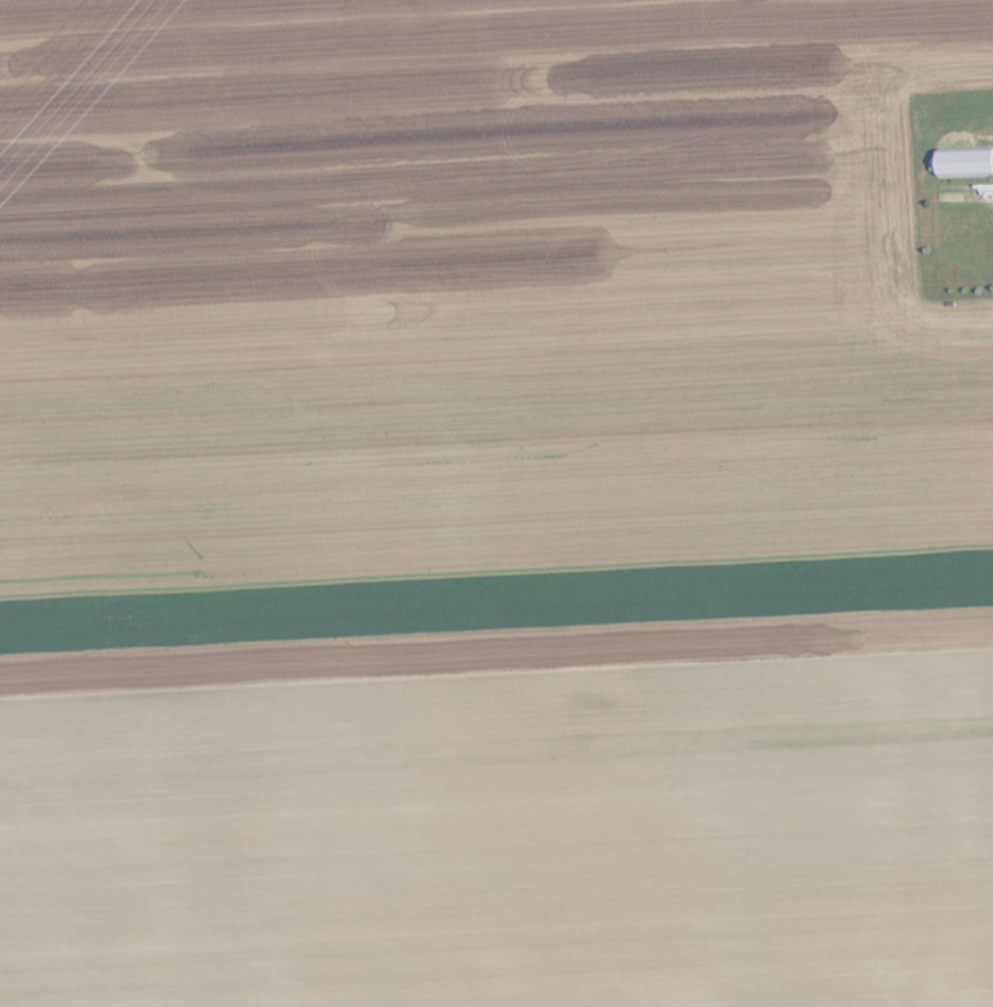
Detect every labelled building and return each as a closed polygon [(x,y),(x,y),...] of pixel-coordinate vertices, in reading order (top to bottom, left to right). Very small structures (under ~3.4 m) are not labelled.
[(939,148),(940,178),(992,177),(992,147),(939,148)]
